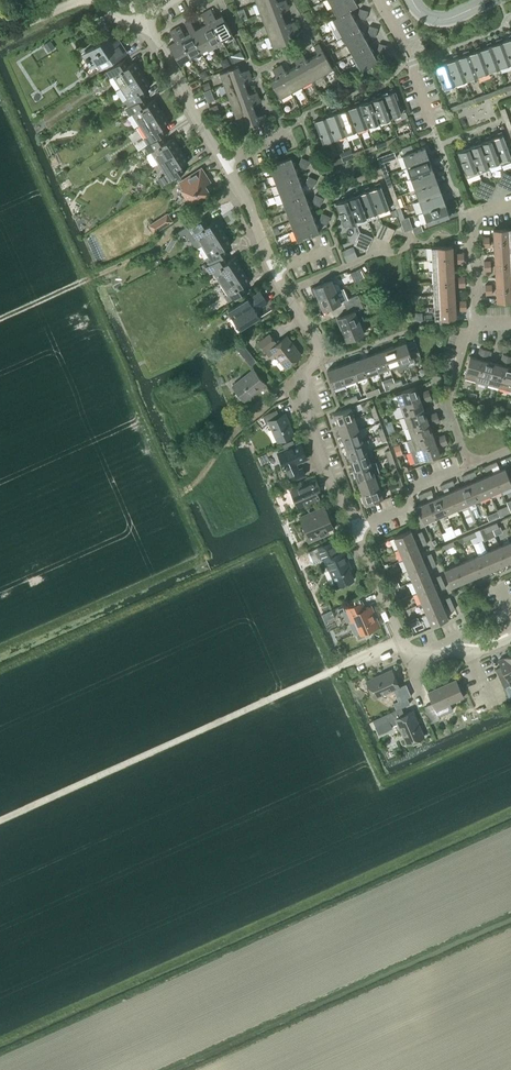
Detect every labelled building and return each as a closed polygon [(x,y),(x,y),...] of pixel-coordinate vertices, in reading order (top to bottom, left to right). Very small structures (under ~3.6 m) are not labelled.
[(286,0),(282,0),(277,2),(277,0),(263,0),(256,2),(261,13),(287,4),(286,0)] [(358,4),(355,0),(344,0),(332,6),(337,16),(349,9),(358,4)] [(281,11),(289,8),(287,4),(261,13),(265,25),(283,18),(281,11)] [(233,34),(222,14),(216,18),(211,8),(206,11),(222,40),(233,34)] [(354,18),(349,9),(337,16),(333,18),(338,27),(354,18)] [(211,46),(222,40),(206,11),(201,14),(206,23),(201,26),(211,46)] [(296,26),(294,21),(286,24),(283,18),(265,25),(269,36),(296,26)] [(359,26),(355,18),(354,18),(338,27),(342,36),(359,26)] [(211,46),(201,26),(195,29),(190,20),(184,23),(190,32),(201,51),(211,46)] [(190,32),(185,35),(180,25),(175,28),(190,57),(201,51),(190,32)] [(289,34),(298,31),(296,26),(269,36),(273,47),(292,40),(289,34)] [(364,35),(359,27),(359,26),(342,36),(347,44),(364,35)] [(180,63),(190,57),(175,28),(170,31),(175,40),(169,44),(180,63)] [(510,63),(510,34),(509,34),(510,38),(503,41),(502,37),(501,37),(510,63)] [(369,44),(364,35),(347,44),(352,53),(369,44)] [(499,67),(510,63),(501,37),(497,39),(498,39),(490,42),(499,67)] [(117,40),(109,45),(105,38),(81,54),(90,68),(96,64),(100,70),(126,53),(117,40)] [(488,71),(499,67),(490,42),(487,43),(488,46),(481,49),(480,46),(479,46),(488,71)] [(313,56),(323,74),(333,68),(319,43),(314,46),(318,54),(313,56)] [(373,52),(369,44),(352,53),(357,62),(373,52)] [(477,75),(488,71),(479,46),(475,47),(477,50),(470,53),(469,50),(468,50),(477,75)] [(466,80),(477,75),(468,50),(464,51),(465,54),(459,57),(458,53),(457,54),(466,80)] [(313,56),(312,57),(307,60),(303,52),(298,55),(312,79),(323,74),(313,56)] [(378,61),(373,52),(357,62),(362,71),(378,61)] [(455,84),(466,80),(457,54),(453,55),(454,59),(447,61),(446,58),(445,58),(455,84)] [(302,85),(312,79),(298,55),(293,57),(297,65),(292,68),(302,85)] [(449,86),(455,84),(445,58),(442,59),(443,63),(436,66),(444,88),(446,92),(450,90),(449,86)] [(142,73),(135,61),(126,67),(122,61),(106,71),(110,78),(114,76),(121,87),(142,73)] [(292,68),(286,71),(282,64),(278,66),(291,91),(302,85),(292,68)] [(241,72),(239,66),(238,65),(219,72),(224,84),(251,74),(249,69),(241,72)] [(280,97),(291,91),(278,66),(272,69),(276,77),(270,80),(280,97)] [(141,91),(150,85),(142,73),(121,87),(128,98),(124,100),(128,107),(129,107),(141,99),(145,97),(141,91)] [(247,88),(244,81),(252,78),(251,74),(224,84),(228,95),(247,88)] [(506,86),(498,89),(496,84),(494,84),(496,90),(495,90),(497,94),(508,90),(506,86)] [(259,96),(257,91),(249,94),(247,88),(228,95),(232,106),(259,96)] [(403,105),(399,106),(392,88),(388,89),(389,92),(382,95),(390,117),(402,113),(405,111),(403,105)] [(486,98),(497,94),(495,90),(484,94),(486,98)] [(382,95),(381,91),(377,93),(378,96),(371,99),(379,121),(390,117),(382,95)] [(475,102),(486,98),(484,94),(473,98),(475,102)] [(252,104),(261,101),(259,96),(232,106),(236,117),(255,111),(252,104)] [(371,99),(370,96),(366,97),(367,101),(360,103),(368,126),(379,121),(371,99)] [(463,106),(475,102),(473,98),(462,102),(463,106)] [(140,124),(161,111),(153,99),(145,105),(141,99),(129,107),(128,107),(125,109),(129,116),(133,113),(140,124)] [(360,103),(359,100),(354,101),(356,105),(349,107),(357,130),(368,126),(360,103)] [(453,110),(463,106),(462,102),(451,106),(453,110)] [(349,107),(348,104),(343,106),(345,109),(338,111),(338,112),(346,134),(357,130),(349,107)] [(505,121),(509,119),(505,107),(501,109),(505,121)] [(338,112),(338,111),(336,108),(332,110),(334,113),(327,116),(326,116),(334,138),(346,134),(338,112)] [(160,129),(169,123),(161,111),(140,124),(147,136),(143,138),(147,144),(148,145),(160,137),(164,135),(160,129)] [(236,117),(240,129),(267,119),(265,113),(257,116),(255,111),(236,117)] [(326,116),(327,116),(325,112),(321,114),(322,117),(315,120),(323,142),(334,138),(326,116)] [(506,141),(502,130),(498,132),(499,135),(491,138),(500,161),(510,156),(508,149),(510,148),(510,147),(509,140),(506,141)] [(399,140),(410,136),(409,132),(397,136),(399,140)] [(500,161),(491,138),(490,135),(486,136),(487,140),(480,142),(488,165),(500,161)] [(388,144),(399,140),(397,136),(386,140),(388,144)] [(159,162),(180,148),(172,137),(164,142),(160,137),(148,145),(147,144),(144,147),(148,153),(152,151),(159,162)] [(488,165),(480,142),(479,139),(475,140),(476,144),(469,146),(477,169),(479,173),(490,169),(488,165)] [(377,148),(388,144),(386,140),(375,144),(377,148)] [(479,173),(477,169),(469,146),(468,143),(464,144),(465,148),(457,151),(465,172),(465,173),(466,178),(479,173)] [(365,152),(377,148),(375,144),(364,148),(365,152)] [(428,155),(425,147),(413,151),(411,145),(400,149),(407,167),(429,159),(433,157),(431,153),(428,155)] [(188,161),(180,149),(180,148),(159,162),(166,173),(158,179),(162,185),(167,183),(183,172),(179,166),(188,161)] [(354,157),(365,152),(364,148),(353,152),(354,157)] [(353,152),(352,153),(351,149),(341,153),(342,156),(341,157),(343,161),(354,157),(353,152)] [(389,173),(384,161),(388,160),(386,154),(377,157),(380,163),(384,175),(389,173)] [(273,174),(294,166),(291,157),(269,165),(273,174)] [(331,165),(343,161),(341,157),(330,161),(331,165)] [(435,165),(432,166),(429,159),(407,167),(411,178),(433,170),(437,169),(435,165)] [(298,175),(295,166),(294,166),(273,174),(276,183),(298,175)] [(185,196),(186,196),(191,203),(208,192),(204,184),(207,182),(204,178),(206,176),(200,168),(179,182),(182,187),(181,188),(180,189),(179,190),(179,191),(179,192),(179,193),(179,194),(180,195),(181,196),(182,196),(183,196),(184,196),(185,196)] [(441,180),(439,176),(436,177),(433,170),(411,178),(415,189),(437,181),(441,180)] [(498,184),(504,187),(510,174),(504,171),(498,184)] [(388,187),(393,185),(389,173),(384,175),(388,187)] [(301,185),(298,176),(298,175),(276,183),(280,193),(301,185)] [(478,186),(491,192),(494,185),(481,179),(478,186)] [(445,191),(443,187),(440,188),(437,181),(415,189),(419,200),(441,192),(445,191)] [(305,194),(302,185),(301,185),(280,193),(283,202),(305,194)] [(377,212),(389,207),(381,185),(369,190),(377,212)] [(392,198),(397,196),(393,185),(388,187),(392,198)] [(475,193),(488,198),(491,192),(478,186),(475,193)] [(367,216),(377,212),(369,190),(358,193),(367,216)] [(449,202),(448,198),(444,199),(441,192),(419,200),(423,212),(446,203),(449,202)] [(355,220),(367,216),(358,193),(347,198),(355,220)] [(308,203),(305,194),(283,202),(287,211),(308,203)] [(397,209),(401,207),(397,196),(392,198),(397,209)] [(344,224),(355,220),(347,198),(336,202),(344,224)] [(312,212),(308,203),(287,211),(290,221),(312,212)] [(452,209),(448,211),(446,203),(423,212),(427,223),(453,213),(452,209)] [(401,220),(409,217),(408,216),(405,218),(401,207),(397,209),(401,220)] [(315,222),(312,212),(290,221),(293,230),(315,222)] [(167,214),(150,225),(154,232),(171,221),(167,214)] [(405,231),(412,228),(413,228),(409,217),(401,220),(405,231)] [(223,231),(215,219),(207,224),(203,218),(187,229),(191,235),(195,233),(202,245),(223,231)] [(293,230),(297,240),(319,231),(315,222),(293,230)] [(376,236),(382,239),(388,226),(382,223),(376,236)] [(382,239),(389,242),(395,229),(388,226),(382,239)] [(493,229),(494,242),(510,241),(510,228),(493,229)] [(222,249),(231,243),(223,231),(202,245),(209,256),(205,258),(209,264),(210,265),(222,257),(222,258),(226,255),(222,249)] [(357,238),(370,244),(373,237),(360,231),(357,238)] [(354,244),(367,250),(370,244),(357,238),(354,244)] [(494,242),(494,254),(510,253),(510,241),(494,242)] [(432,259),(453,258),(452,246),(431,247),(432,259)] [(494,254),(495,265),(510,265),(510,253),(494,254)] [(213,271),(221,283),(242,269),(234,257),(225,262),(222,258),(222,257),(210,265),(209,264),(205,267),(206,267),(200,271),(202,274),(207,270),(210,273),(213,271)] [(454,270),(453,258),(432,259),(433,271),(454,270)] [(495,265),(495,277),(510,277),(510,265),(495,265)] [(357,269),(350,272),(355,283),(367,277),(362,267),(357,269)] [(250,281),(242,269),(221,283),(228,293),(224,296),(229,302),(245,292),(241,287),(250,281)] [(454,282),(454,270),(433,271),(433,282),(454,282)] [(495,277),(496,289),(510,288),(510,277),(495,277)] [(318,298),(337,291),(332,279),(314,287),(318,298)] [(455,293),(454,282),(433,282),(434,294),(455,293)] [(496,289),(496,301),(510,300),(510,288),(496,289)] [(268,302),(262,292),(260,290),(249,298),(249,297),(228,310),(237,324),(235,325),(238,330),(240,329),(260,316),(256,309),(268,302)] [(318,298),(323,309),(341,301),(337,291),(318,298)] [(434,306),(455,305),(455,293),(434,294),(434,306)] [(346,307),(361,301),(358,294),(343,300),(346,307)] [(363,319),(359,308),(363,306),(361,301),(346,307),(348,313),(337,317),(342,329),(360,322),(360,321),(363,319)] [(456,318),(455,305),(434,306),(435,319),(456,318)] [(346,340),(364,332),(360,322),(342,329),(346,340)] [(302,355),(287,335),(278,342),(271,332),(258,343),(264,351),(265,350),(269,356),(274,352),(286,367),(302,355)] [(403,369),(408,367),(406,361),(412,359),(406,341),(395,345),(403,369)] [(250,365),(257,360),(242,342),(236,347),(250,365)] [(398,371),(403,369),(395,345),(383,350),(389,367),(395,365),(398,371)] [(378,371),(389,367),(383,350),(373,353),(378,371)] [(367,375),(378,371),(373,353),(361,357),(367,375)] [(476,379),(482,359),(470,355),(464,376),(476,379)] [(356,379),(367,375),(361,357),(350,362),(356,379)] [(488,382),(494,362),(482,359),(476,379),(488,382)] [(345,383),(356,379),(350,362),(339,366),(345,383)] [(499,385),(505,365),(494,362),(488,382),(499,385)] [(499,385),(510,389),(510,367),(505,365),(499,385)] [(333,387),(345,383),(339,366),(327,370),(333,387)] [(245,400),(265,384),(254,369),(233,385),(245,400)] [(400,405),(420,398),(416,385),(401,391),(402,391),(396,393),(400,405)] [(424,409),(420,398),(400,405),(404,416),(424,409)] [(355,409),(351,408),(351,407),(334,413),(338,425),(355,419),(355,417),(357,414),(355,409)] [(294,434),(285,412),(279,415),(277,409),(263,415),(266,422),(268,421),(277,441),(294,434)] [(428,420),(424,409),(404,416),(408,427),(428,420)] [(342,436),(359,430),(355,419),(338,425),(342,436)] [(412,438),(432,431),(428,420),(408,427),(412,438)] [(346,448),(363,441),(359,430),(342,436),(346,448)] [(410,451),(436,442),(432,431),(412,438),(407,440),(410,451)] [(367,453),(367,452),(370,451),(368,445),(368,442),(368,440),(363,441),(346,448),(350,459),(367,453)] [(296,463),(305,459),(307,458),(300,442),(278,451),(285,468),(286,468),(291,480),(305,474),(302,467),(299,469),(296,463)] [(440,454),(436,442),(410,451),(415,463),(426,459),(440,454)] [(371,464),(371,463),(367,453),(350,459),(354,470),(371,464)] [(380,473),(376,462),(371,463),(371,464),(354,470),(358,481),(375,475),(380,473)] [(501,489),(510,485),(510,481),(505,468),(494,473),(501,489)] [(490,494),(501,489),(494,473),(483,477),(490,494)] [(362,492),(379,486),(375,475),(358,481),(362,492)] [(479,499),(490,494),(483,477),(472,482),(479,499)] [(320,497),(318,492),(316,487),(319,486),(316,479),(290,490),(297,507),(320,497)] [(468,503),(479,499),(472,482),(461,487),(468,503)] [(384,499),(383,497),(379,486),(362,492),(363,496),(361,496),(364,506),(384,499)] [(457,508),(468,503),(461,487),(450,491),(457,508)] [(446,513),(457,508),(450,491),(439,496),(446,513)] [(435,517),(446,513),(439,496),(428,501),(435,517)] [(424,522),(435,517),(428,501),(417,505),(424,522)] [(334,527),(327,512),(324,505),(300,516),(308,534),(306,535),(309,542),(329,533),(328,529),(334,527)] [(399,547),(415,540),(410,529),(394,536),(399,547)] [(476,536),(478,542),(484,539),(480,529),(475,531),(469,534),(471,538),(476,536)] [(420,551),(415,541),(415,540),(399,547),(403,558),(420,551)] [(309,551),(307,553),(311,562),(314,563),(323,559),(323,560),(325,559),(337,586),(354,578),(349,568),(351,567),(344,550),(338,552),(333,541),(318,547),(309,551)] [(507,563),(510,561),(510,541),(499,546),(506,563),(507,563)] [(442,550),(440,546),(435,548),(439,556),(444,554),(442,550)] [(495,567),(506,563),(499,546),(488,551),(495,567)] [(424,562),(420,552),(420,551),(403,558),(408,569),(424,562)] [(484,572),(495,567),(488,551),(477,556),(484,572)] [(473,577),(484,572),(477,556),(466,560),(473,577)] [(462,581),(473,577),(466,560),(455,565),(462,581)] [(429,573),(425,562),(424,562),(408,569),(413,580),(429,573)] [(451,586),(462,581),(455,565),(444,569),(451,586)] [(434,584),(429,573),(413,580),(417,591),(434,584)] [(438,595),(434,584),(417,591),(422,602),(438,595)] [(443,606),(439,595),(438,595),(422,602),(426,613),(443,606)] [(380,625),(371,605),(365,608),(362,601),(346,608),(352,621),(355,620),(361,633),(380,625)] [(448,617),(443,606),(426,613),(431,624),(448,617)] [(510,679),(510,654),(499,659),(502,665),(496,668),(504,687),(510,684),(509,680),(510,679)] [(399,686),(399,684),(392,669),(367,680),(374,697),(393,689),(398,700),(393,702),(396,709),(401,707),(410,703),(407,697),(411,695),(406,683),(399,686)] [(447,712),(444,705),(464,697),(456,679),(428,691),(433,702),(425,706),(432,722),(440,718),(439,716),(447,712)] [(413,710),(404,714),(401,707),(396,709),(374,719),(379,731),(398,723),(407,743),(424,736),(413,710)]
